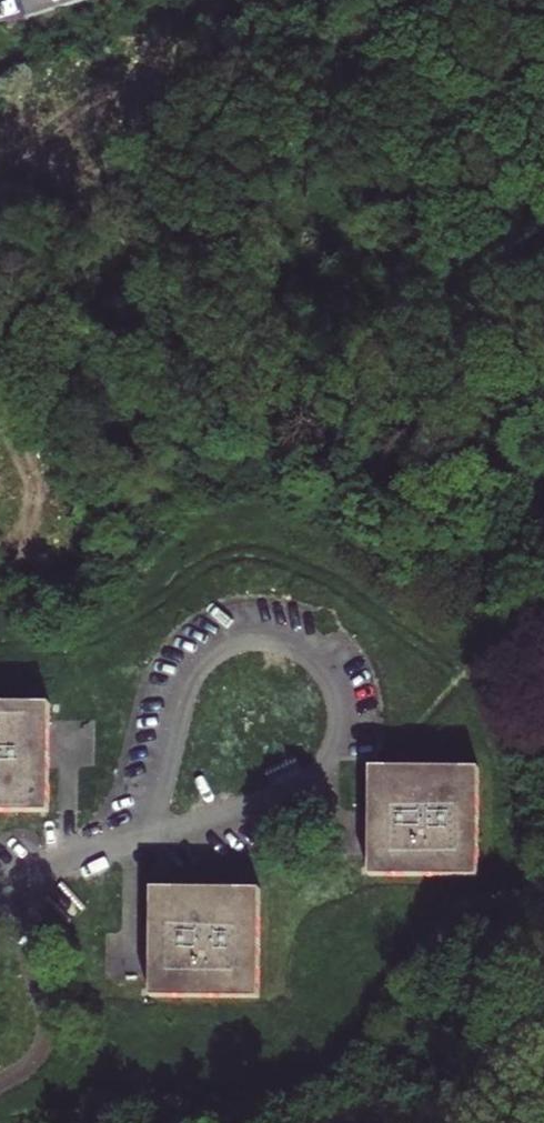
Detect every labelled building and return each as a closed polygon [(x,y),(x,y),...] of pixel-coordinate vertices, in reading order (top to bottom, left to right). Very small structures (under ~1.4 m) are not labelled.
[(93,0),(21,0),(27,20),(93,0)] [(49,812),(50,749),(50,703),(0,703),(0,812),(49,812)] [(370,831),(370,877),(478,878),(479,768),(370,768),(370,831)] [(151,944),(151,998),(260,998),(261,889),(152,888),(151,944)]
